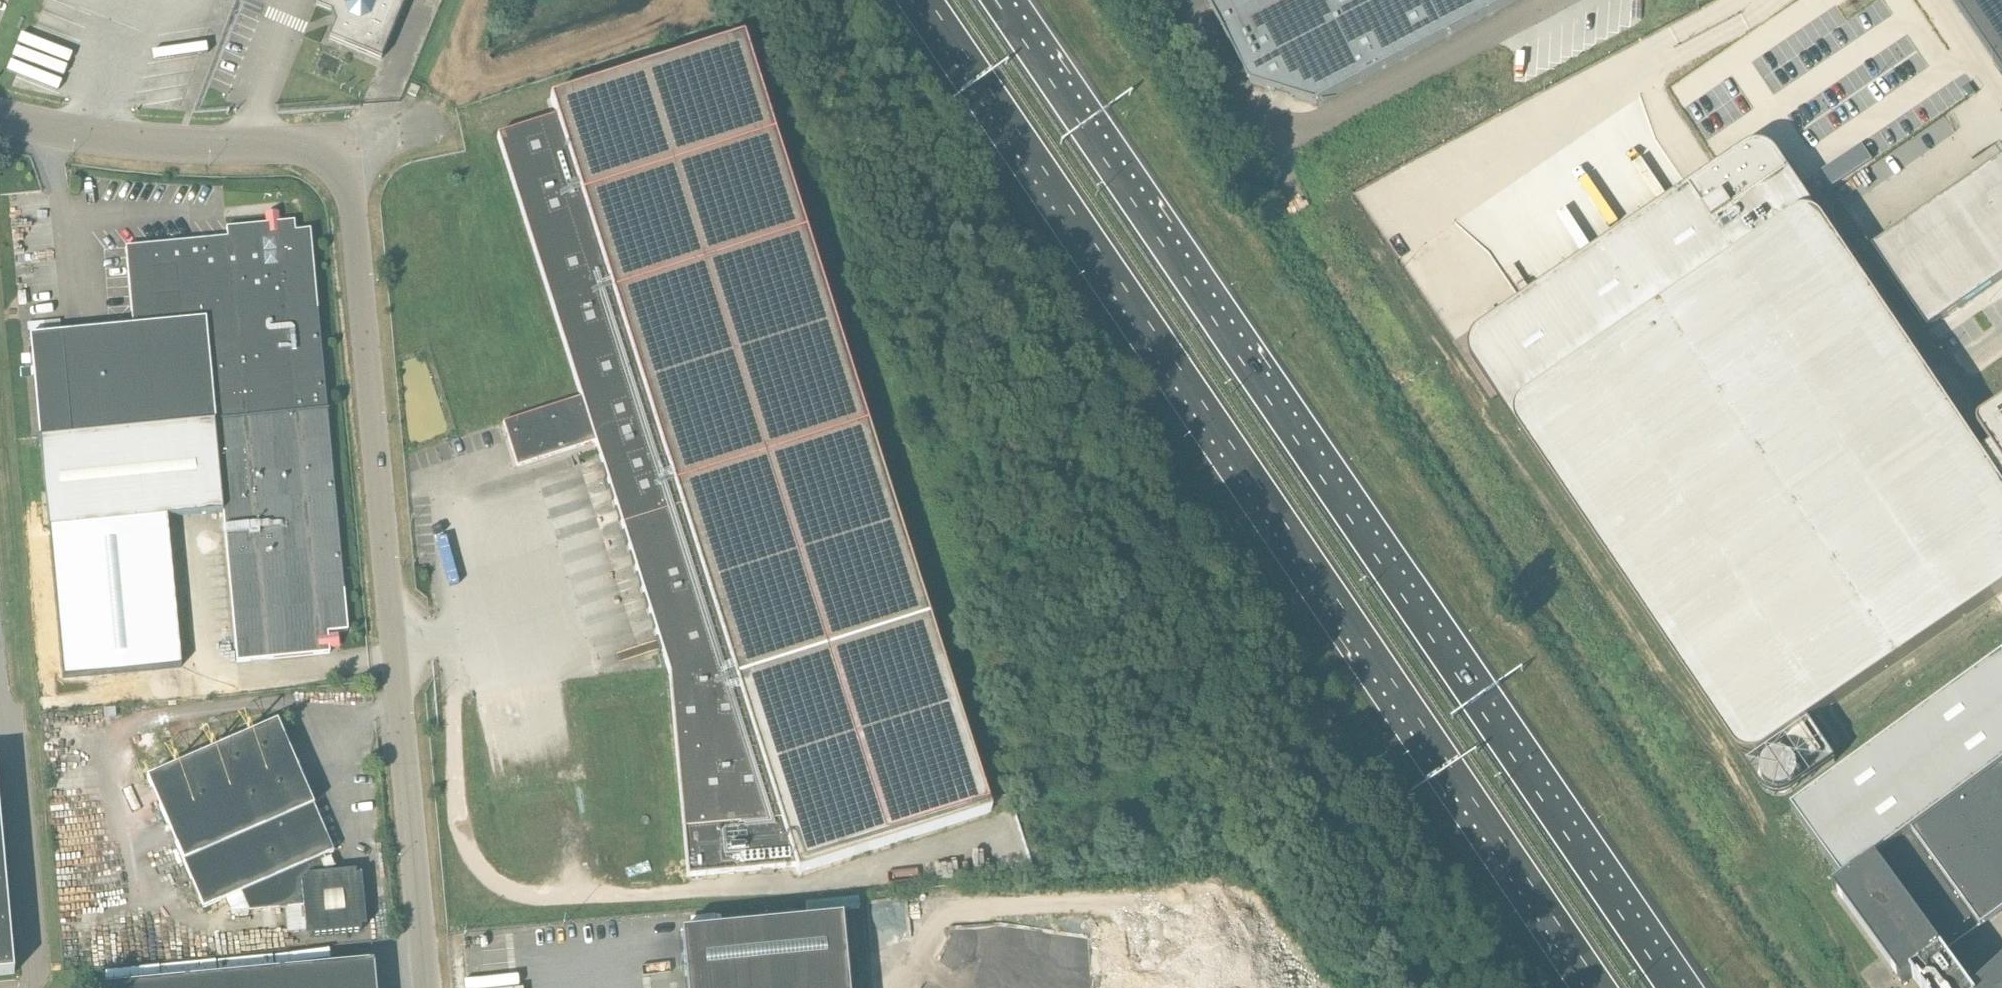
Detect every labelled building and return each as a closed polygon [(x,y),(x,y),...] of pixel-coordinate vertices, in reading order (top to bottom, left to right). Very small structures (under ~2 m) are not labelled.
[(317,7),(331,13),(336,25),(330,39),(381,60),(406,0),(320,0),(317,7)] [(1517,0),(1208,0),(1252,84),(1317,104),(1517,0)] [(992,816),(744,37),(550,99),(556,118),(497,137),(581,398),(503,423),(517,467),(595,442),(670,676),(688,877),(796,867),(798,873),(992,816)] [(1981,455),(1820,219),(1819,218),(1818,217),(1817,217),(1816,218),(1778,162),(1774,158),(1772,157),(1769,155),(1763,153),(1759,152),(1756,153),(1754,153),(1750,154),(1746,156),(1483,335),(1479,339),(1477,343),(1475,346),(1474,351),(1473,354),(1474,359),(1475,362),(1476,366),(1515,423),(1514,427),(1734,748),(1736,752),(1739,754),(1741,755),(1744,757),(1747,758),(1752,758),(1758,758),(1762,757),(1765,755),(1786,741),(1802,766),(1821,753),(1804,728),(2001,594),(2001,486),(2001,485),(1981,455)] [(2001,280),(2001,159),(1871,248),(1928,331),(2001,280)] [(348,632),(327,411),(311,230),(296,232),(295,222),(227,228),(228,238),(126,248),(133,327),(30,336),(47,527),(223,511),(237,663),(330,654),(328,634),(348,632)] [(1974,385),(1984,406),(2001,397),(2001,372),(1974,385)] [(2001,485),(2001,406),(1982,420),(1981,422),(1980,424),(1980,426),(1980,428),(1981,430),(1993,447),(1981,455),(2001,485)] [(332,874),(324,856),(334,852),(278,722),(147,779),(203,909),(241,893),(249,912),(304,907),(306,932),(311,931),(312,937),(362,932),(361,926),(367,926),(362,876),(357,877),(356,871),(332,874)] [(1975,985),(1968,977),(1964,981),(1944,955),(2001,913),(2001,767),(1834,890),(1903,985),(1913,977),(1921,987),(1971,987),(1975,985)] [(14,975),(0,823),(0,976),(14,975)] [(842,919),(682,934),(687,987),(848,987),(842,919)] [(374,963),(98,987),(376,987),(374,963)] [(1977,987),(2001,987),(2001,964),(1977,987)]
